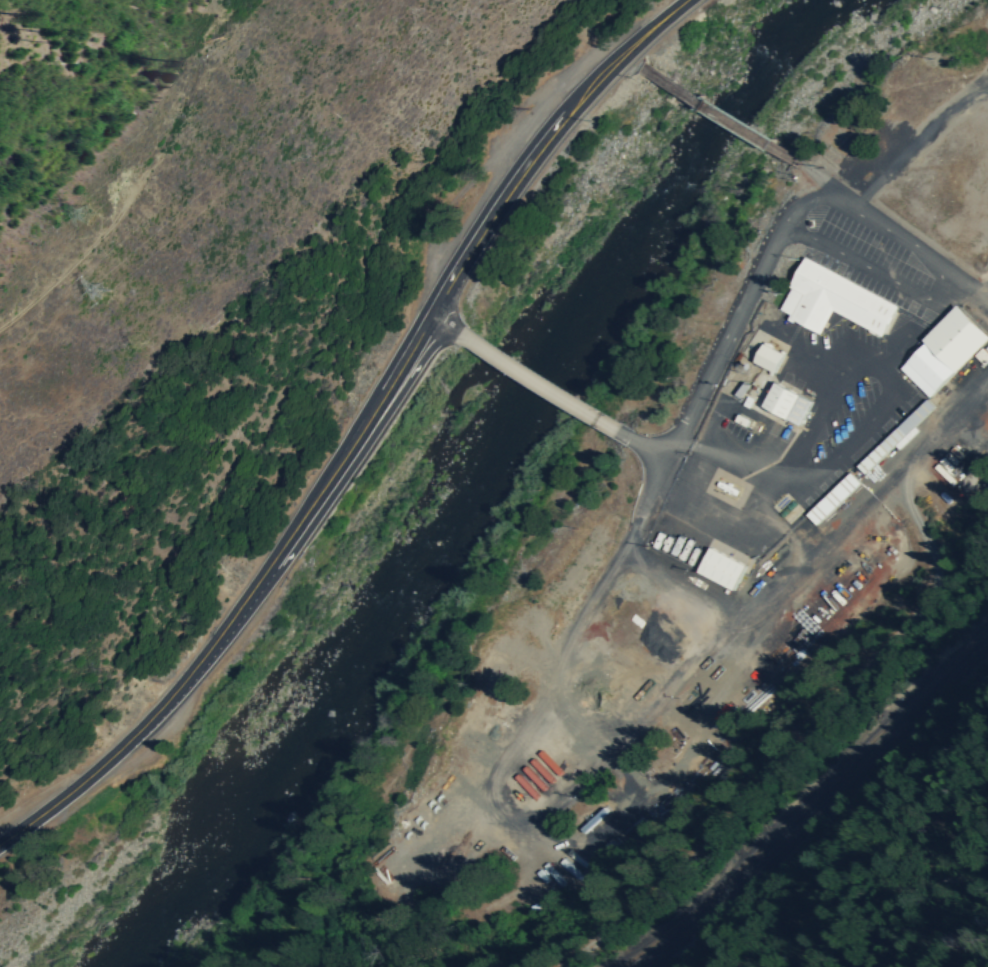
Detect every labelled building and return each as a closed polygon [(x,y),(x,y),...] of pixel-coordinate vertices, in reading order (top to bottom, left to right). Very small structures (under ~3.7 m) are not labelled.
[(809,259),(898,306),(884,333),(835,307),(823,331),(782,310),(809,259)] [(928,343),(953,369),(957,371),(987,340),(987,338),(958,309),(926,341),(928,343)] [(758,362),(775,371),(788,347),(771,337),(758,362)] [(904,368),(929,393),(953,369),(928,343),(904,368)] [(766,406),(803,424),(814,401),(778,383),(766,406)] [(858,465),(867,473),(936,407),(927,398),(858,465)] [(809,515),(817,523),(860,483),(852,475),(809,515)] [(699,570),(734,589),(747,565),(712,546),(699,570)] [(573,829),(582,841),(615,813),(605,802),(573,829)]
